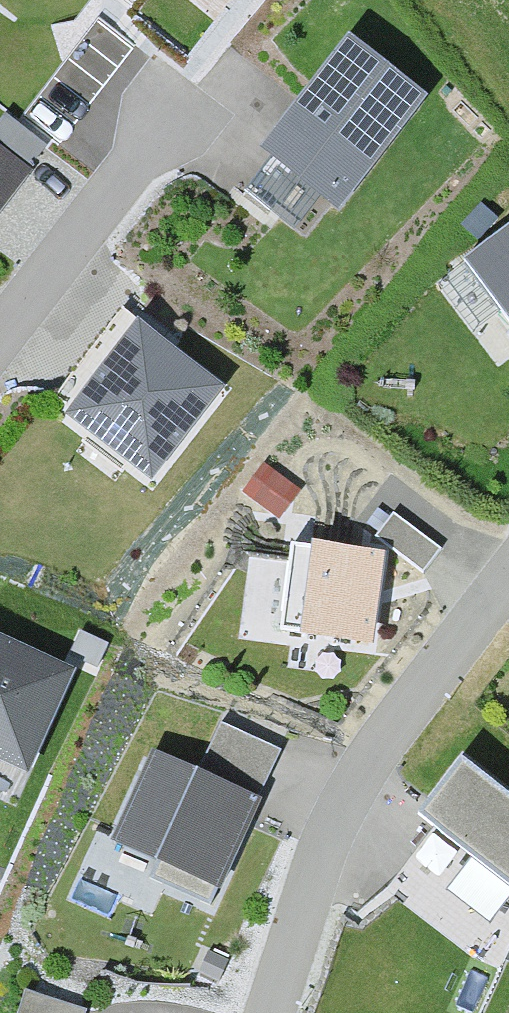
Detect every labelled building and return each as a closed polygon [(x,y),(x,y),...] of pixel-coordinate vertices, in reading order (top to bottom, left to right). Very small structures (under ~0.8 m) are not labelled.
[(425,105),(348,49),(265,163),(342,219),(425,105)] [(0,146),(0,216),(34,172),(0,146)] [(463,267),(508,325),(508,231),(463,267)] [(225,393),(138,328),(66,423),(153,489),(225,393)] [(279,511),(301,484),(268,457),(246,484),(279,511)] [(382,565),(289,552),(278,634),(370,647),(382,565)] [(0,650),(0,749),(24,759),(60,677),(0,650)] [(197,779),(153,759),(113,849),(220,896),(284,753),(221,725),(197,779)] [(463,769),(422,825),(508,889),(508,803),(463,769)] [(18,1012),(88,1012),(94,998),(32,975),(18,1012)]
